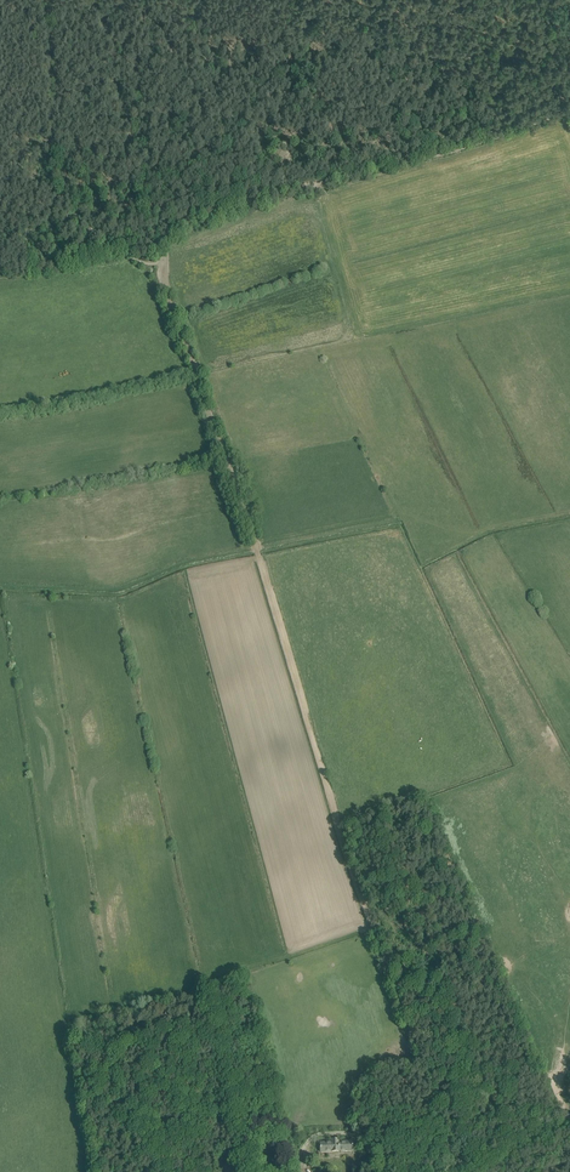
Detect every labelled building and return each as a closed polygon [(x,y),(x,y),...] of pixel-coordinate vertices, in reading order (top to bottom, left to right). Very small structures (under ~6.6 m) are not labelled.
[(338,1142),(338,1139),(331,1140),(332,1142),(320,1142),(320,1152),(353,1150),(353,1141),(338,1142)]
